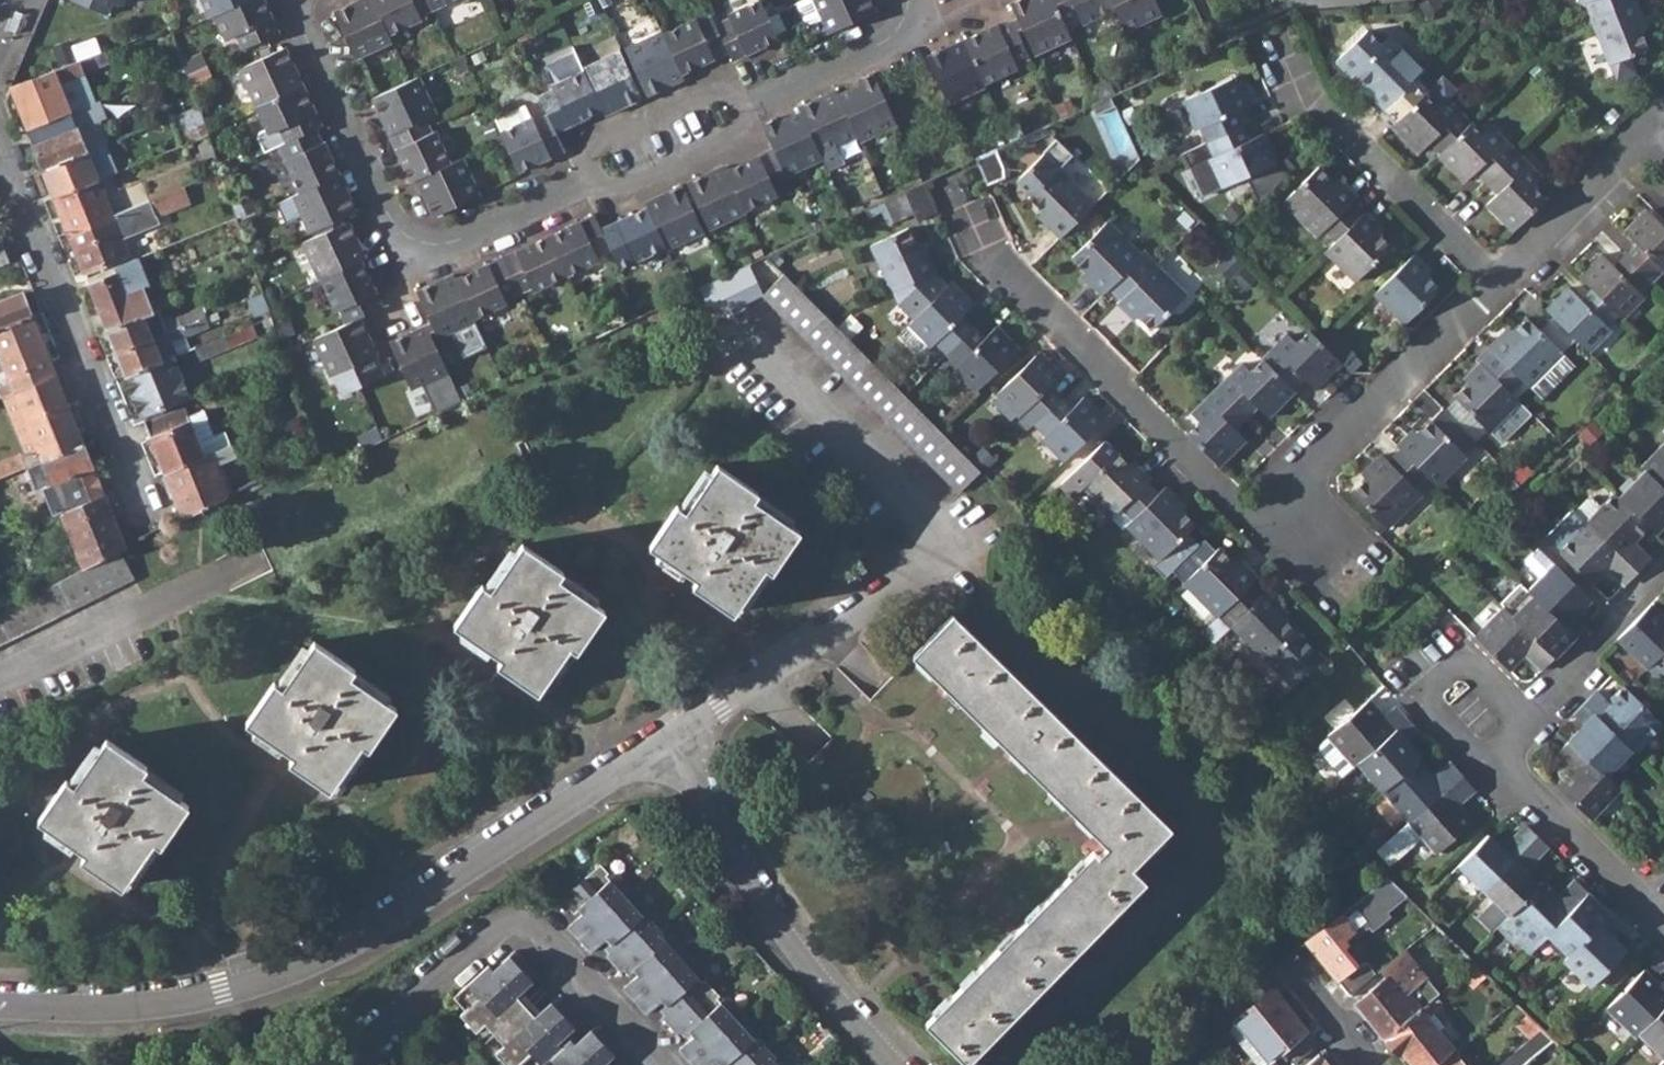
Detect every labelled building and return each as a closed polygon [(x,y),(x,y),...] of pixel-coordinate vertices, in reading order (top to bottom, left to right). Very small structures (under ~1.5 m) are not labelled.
[(67,7),(102,22),(109,7),(117,10),(122,0),(69,0),(67,7)] [(208,20),(213,18),(253,0),(199,0),(208,20)] [(213,18),(226,43),(236,38),(242,52),(278,35),(261,0),(253,0),(213,18)] [(351,58),(387,43),(384,35),(367,0),(359,0),(331,14),(351,58)] [(384,35),(416,19),(414,15),(427,9),(423,0),(367,0),(384,35)] [(427,9),(441,3),(443,6),(456,0),(423,0),(427,9)] [(729,57),(775,34),(758,0),(752,0),(725,13),(726,16),(713,22),(726,50),(729,57)] [(796,4),(803,20),(809,22),(820,18),(827,33),(872,11),(867,0),(803,0),(796,4)] [(1053,0),(1034,0),(1028,3),(1027,0),(1018,0),(1010,3),(1034,56),(1071,39),(1063,22),(1053,0)] [(1063,22),(1077,16),(1082,25),(1115,10),(1111,0),(1053,0),(1063,22)] [(1115,10),(1126,32),(1162,15),(1155,0),(1111,0),(1115,10)] [(1595,10),(1600,7),(1597,0),(1590,0),(1595,10)] [(1617,0),(1600,7),(1595,10),(1614,57),(1621,75),(1642,67),(1635,49),(1652,42),(1645,25),(1638,10),(1645,7),(1642,0),(1617,0)] [(1652,22),(1645,7),(1638,10),(1645,25),(1652,22)] [(13,9),(5,30),(15,34),(23,13),(18,11),(13,9)] [(694,18),(660,34),(677,72),(726,50),(713,22),(709,13),(695,20),(694,18)] [(964,40),(985,84),(1018,68),(1016,65),(1031,58),(1013,22),(1000,29),(998,24),(964,40)] [(1429,65),(1395,30),(1386,38),(1371,23),(1341,54),(1357,70),(1361,66),(1374,79),(1383,87),(1379,92),(1391,104),(1429,65)] [(623,48),(644,93),(680,77),(677,72),(660,34),(659,32),(623,48)] [(926,57),(949,104),(986,87),(985,84),(964,40),(926,57)] [(239,70),(257,108),(303,87),(284,48),(239,70)] [(599,109),(601,113),(638,96),(617,51),(580,69),(581,71),(599,109)] [(103,52),(92,55),(97,67),(107,63),(103,52)] [(185,66),(188,77),(212,66),(206,54),(184,64),(185,66)] [(26,126),(51,116),(44,97),(63,89),(60,81),(97,67),(92,55),(10,87),(26,126)] [(169,73),(183,112),(199,106),(188,77),(185,66),(169,73)] [(1243,70),(1238,72),(1245,87),(1250,85),(1243,70)] [(1424,147),(1436,136),(1440,131),(1451,142),(1475,118),(1451,93),(1462,84),(1447,70),(1397,120),(1424,147)] [(599,109),(581,71),(549,87),(550,89),(536,96),(545,115),(552,131),(599,109)] [(862,83),(840,94),(859,134),(861,140),(897,122),(874,71),(859,77),(862,83)] [(1257,99),(1250,85),(1245,87),(1238,72),(1189,95),(1203,124),(1209,123),(1215,137),(1247,122),(1240,107),(1257,99)] [(369,97),(387,135),(422,119),(435,113),(416,75),(369,97)] [(1370,84),(1379,92),(1383,87),(1374,79),(1370,84)] [(303,87),(257,108),(267,131),(260,135),(258,140),(265,155),(283,147),(316,131),(322,128),(303,87)] [(837,88),(798,106),(820,154),(822,157),(829,170),(843,163),(835,146),(859,134),(840,94),(837,88)] [(51,116),(53,120),(72,112),(63,89),(44,97),(51,116)] [(44,169),(86,152),(75,123),(98,114),(94,103),(72,112),(53,120),(28,130),(44,169)] [(172,117),(182,146),(197,140),(209,135),(208,131),(199,106),(183,112),(172,117)] [(499,132),(528,118),(522,106),(493,119),(499,132)] [(772,149),(784,176),(822,157),(820,154),(798,106),(760,124),(772,149)] [(552,131),(545,115),(532,121),(530,117),(528,118),(499,132),(497,133),(515,171),(561,150),(552,131)] [(1469,178),(1479,167),(1485,162),(1496,173),(1521,148),(1496,122),(1488,131),(1475,118),(1451,142),(1446,147),(1443,150),(1469,178)] [(387,135),(409,182),(412,181),(413,180),(448,164),(433,132),(429,134),(422,119),(387,135)] [(1270,127),(1253,135),(1247,122),(1215,137),(1191,149),(1198,164),(1218,154),(1231,182),(1254,171),(1266,198),(1286,178),(1278,159),(1272,145),(1277,142),(1270,127)] [(283,147),(303,194),(339,177),(324,143),(322,144),(316,131),(283,147)] [(1436,136),(1446,147),(1451,142),(1440,131),(1436,136)] [(209,135),(197,140),(210,175),(221,171),(209,135)] [(1067,235),(1100,201),(1066,167),(1080,153),(1063,136),(1027,175),(1028,183),(1049,209),(1059,218),(1055,223),(1067,235)] [(1284,157),(1277,142),(1272,145),(1278,159),(1284,157)] [(44,169),(55,197),(97,180),(100,179),(96,172),(116,164),(108,143),(86,152),(44,169)] [(988,181),(1008,175),(1000,148),(980,154),(988,181)] [(1521,148),(1496,173),(1508,185),(1502,190),(1491,201),(1517,228),(1550,194),(1536,181),(1545,172),(1521,148)] [(724,172),(741,209),(776,191),(774,188),(787,181),(784,176),(772,149),(724,172)] [(413,180),(430,217),(472,197),(477,194),(460,159),(448,164),(413,180)] [(1329,226),(1341,237),(1365,213),(1353,201),(1360,194),(1348,181),(1345,185),(1337,177),(1323,162),(1288,198),(1322,232),(1329,226)] [(1490,179),(1496,173),(1485,162),(1479,167),(1490,179)] [(686,183),(707,228),(742,211),(741,209),(724,172),(721,167),(686,183)] [(1340,173),(1337,177),(1345,185),(1348,181),(1340,173)] [(1490,179),(1502,190),(1508,185),(1496,173),(1490,179)] [(295,197),(312,234),(346,218),(356,214),(339,177),(303,194),(295,197)] [(69,233),(120,212),(117,205),(109,209),(97,180),(55,197),(69,233)] [(897,221),(917,212),(920,220),(938,212),(924,181),(887,199),(897,221)] [(121,193),(128,209),(150,200),(144,183),(121,193)] [(663,246),(664,249),(700,232),(680,186),(643,203),(645,208),(663,246)] [(69,233),(85,273),(128,255),(122,240),(160,224),(157,217),(184,206),(177,188),(150,200),(128,209),(120,212),(69,233)] [(1650,201),(1638,213),(1642,217),(1654,205),(1650,201)] [(1654,205),(1642,217),(1638,213),(1627,225),(1640,239),(1627,252),(1652,277),(1663,265),(1663,215),(1654,205)] [(630,262),(663,246),(645,208),(624,217),(598,229),(608,250),(614,264),(628,257),(630,262)] [(1369,208),(1365,213),(1382,229),(1386,226),(1369,208)] [(1049,209),(1045,213),(1055,223),(1059,218),(1049,209)] [(1395,243),(1382,229),(1365,213),(1341,237),(1330,249),(1359,279),(1395,243)] [(595,256),(608,250),(598,229),(595,222),(592,214),(545,236),(563,275),(596,259),(595,256)] [(228,221),(236,240),(244,237),(237,216),(228,221)] [(1091,267),(1100,277),(1097,281),(1109,293),(1116,286),(1128,273),(1139,284),(1151,273),(1161,262),(1149,250),(1146,253),(1112,219),(1078,254),(1091,267)] [(938,268),(931,253),(925,255),(919,242),(910,224),(871,241),(894,289),(896,289),(936,269),(938,268)] [(304,248),(321,283),(324,282),(361,265),(366,262),(349,225),(304,248)] [(179,242),(188,263),(224,248),(216,227),(179,242)] [(499,258),(516,294),(532,286),(533,289),(563,275),(545,236),(499,258)] [(10,260),(2,239),(0,240),(0,265),(10,260)] [(925,239),(919,242),(925,255),(931,253),(925,239)] [(1602,250),(1591,262),(1595,266),(1584,277),(1594,286),(1619,312),(1622,316),(1645,293),(1641,289),(1652,277),(1627,252),(1616,263),(1602,250)] [(1444,287),(1430,273),(1425,268),(1428,264),(1418,253),(1379,293),(1409,323),(1444,287)] [(87,278),(108,329),(162,308),(166,306),(162,297),(150,302),(142,287),(148,284),(138,258),(87,278)] [(453,280),(471,319),(506,302),(504,300),(516,294),(499,258),(453,280)] [(1116,286),(1127,297),(1145,314),(1157,327),(1192,292),(1161,262),(1151,273),(1139,284),(1128,273),(1116,286)] [(1580,273),(1584,277),(1595,266),(1591,262),(1580,273)] [(1434,269),(1428,264),(1425,268),(1430,273),(1434,269)] [(341,311),(347,323),(357,318),(381,306),(361,265),(324,282),(338,313),(341,311)] [(1087,272),(1097,281),(1100,277),(1091,267),(1087,272)] [(936,269),(896,289),(902,301),(917,316),(912,321),(933,342),(938,339),(951,352),(975,326),(963,313),(975,302),(963,289),(958,293),(949,283),(936,269)] [(764,297),(961,494),(984,471),(788,274),(764,297)] [(413,293),(435,338),(472,320),(471,319),(453,280),(451,275),(413,293)] [(954,279),(949,283),(958,293),(963,289),(954,279)] [(1568,285),(1557,297),(1560,300),(1551,310),(1590,350),(1612,328),(1607,324),(1619,312),(1594,286),(1582,299),(1568,285)] [(249,290),(251,297),(257,294),(254,288),(249,290)] [(32,315),(22,291),(0,300),(0,328),(32,315)] [(263,312),(266,319),(272,316),(269,308),(263,292),(257,294),(251,297),(257,314),(263,312)] [(1140,319),(1145,314),(1127,297),(1123,302),(1140,319)] [(1547,306),(1551,310),(1560,300),(1557,297),(1547,306)] [(166,317),(162,308),(108,329),(118,352),(206,316),(203,308),(175,318),(173,314),(166,317)] [(1500,376),(1512,388),(1524,376),(1531,383),(1532,382),(1540,390),(1547,389),(1577,361),(1530,313),(1517,326),(1508,335),(1503,331),(1491,343),(1499,351),(1511,364),(1500,376)] [(16,392),(56,375),(32,315),(0,328),(0,353),(16,392)] [(118,352),(127,375),(173,357),(178,355),(172,340),(210,324),(206,316),(118,352)] [(263,320),(266,325),(274,322),(272,316),(266,319),(263,320)] [(347,323),(312,339),(330,378),(332,376),(338,391),(354,385),(376,373),(370,358),(374,357),(357,318),(347,323)] [(933,342),(912,321),(901,332),(919,350),(925,350),(933,342)] [(1512,322),(1503,331),(1508,335),(1517,326),(1512,322)] [(196,347),(200,359),(257,335),(253,324),(196,347)] [(981,390),(1017,353),(1006,342),(1011,337),(999,325),(986,338),(975,326),(951,352),(961,362),(957,367),(981,390)] [(385,344),(408,390),(443,373),(422,326),(385,344)] [(1266,358),(1291,382),(1302,372),(1307,377),(1316,387),(1343,359),(1312,327),(1299,340),(1291,333),(1266,358)] [(1022,348),(1011,337),(1006,342),(1017,353),(1022,348)] [(1470,379),(1457,393),(1459,395),(1485,421),(1492,428),(1493,428),(1522,399),(1519,396),(1512,388),(1500,376),(1511,364),(1499,351),(1491,343),(1478,357),(1481,360),(1470,372),(1474,375),(1470,379)] [(1041,351),(1036,354),(1047,365),(1051,361),(1041,351)] [(1062,373),(1051,361),(1047,365),(1036,354),(998,394),(1021,418),(1026,412),(1037,424),(1063,397),(1050,384),(1062,373)] [(188,396),(173,357),(127,375),(143,415),(188,396)] [(376,373),(354,385),(356,389),(383,376),(374,357),(370,358),(376,373)] [(1221,387),(1249,416),(1260,406),(1265,411),(1271,418),(1299,390),(1296,387),(1291,382),(1266,358),(1254,371),(1245,362),(1221,387)] [(277,369),(284,388),(295,385),(288,365),(277,369)] [(1291,382),(1296,387),(1307,377),(1302,372),(1291,382)] [(56,375),(16,392),(4,396),(12,415),(23,410),(39,448),(0,464),(0,477),(5,475),(26,467),(84,443),(56,375)] [(1519,396),(1531,383),(1524,376),(1512,388),(1519,396)] [(1250,441),(1242,434),(1237,429),(1249,416),(1221,387),(1195,413),(1204,422),(1193,433),(1225,466),(1250,441)] [(1485,421),(1459,395),(1447,406),(1472,433),(1485,421)] [(1067,462),(1104,424),(1091,411),(1095,408),(1083,396),(1072,407),(1063,397),(1037,424),(1047,433),(1042,438),(1067,462)] [(1508,436),(1534,411),(1522,399),(1493,428),(1500,435),(1508,436)] [(167,471),(205,454),(184,404),(146,420),(167,471)] [(1403,447),(1427,472),(1437,482),(1468,451),(1467,449),(1478,438),(1472,433),(1447,406),(1446,405),(1419,432),(1414,437),(1409,432),(1399,443),(1403,447)] [(1255,421),(1265,411),(1260,406),(1249,416),(1255,421)] [(1107,420),(1095,408),(1091,411),(1104,424),(1107,420)] [(1255,421),(1249,416),(1237,429),(1242,434),(1255,421)] [(1414,427),(1409,432),(1414,437),(1419,432),(1414,427)] [(1126,506),(1150,481),(1133,465),(1119,451),(1107,439),(1064,484),(1077,497),(1086,488),(1115,517),(1126,506)] [(80,504),(104,494),(84,443),(26,467),(5,475),(0,477),(0,489),(31,477),(47,471),(53,483),(69,477),(80,504)] [(1663,486),(1663,444),(1642,466),(1646,469),(1663,486)] [(1385,449),(1373,462),(1377,465),(1368,474),(1354,488),(1389,523),(1424,489),(1417,482),(1427,472),(1403,447),(1393,458),(1385,449)] [(227,494),(216,466),(212,455),(217,453),(215,450),(205,454),(167,471),(185,515),(227,494)] [(221,465),(217,453),(212,455),(216,466),(221,465)] [(1138,460),(1133,465),(1150,481),(1155,476),(1138,460)] [(1364,470),(1368,474),(1377,465),(1373,462),(1364,470)] [(690,588),(729,616),(762,571),(767,575),(796,536),(751,504),(755,497),(716,469),(683,516),(675,511),(647,549),(694,582),(690,588)] [(1619,496),(1650,526),(1657,532),(1663,525),(1663,486),(1646,469),(1619,496)] [(247,473),(251,482),(258,479),(253,470),(247,473)] [(55,490),(53,483),(47,471),(31,477),(39,497),(55,490)] [(1150,481),(1126,506),(1136,516),(1129,524),(1164,560),(1199,524),(1184,509),(1175,500),(1180,495),(1168,484),(1160,492),(1150,481)] [(1636,540),(1650,526),(1619,496),(1616,493),(1604,505),(1588,521),(1639,570),(1652,556),(1636,540)] [(78,549),(85,566),(119,548),(125,545),(104,494),(80,504),(71,507),(76,518),(66,523),(74,540),(78,549)] [(1190,505),(1180,495),(1175,500),(1184,509),(1190,505)] [(1588,521),(1604,505),(1596,497),(1590,498),(1577,510),(1588,521)] [(1559,551),(1593,585),(1610,567),(1627,583),(1639,570),(1588,521),(1559,551)] [(72,552),(78,549),(74,540),(68,542),(72,552)] [(497,665),(536,693),(570,648),(575,652),(603,613),(558,580),(562,575),(521,544),(490,590),(483,584),(455,625),(501,659),(497,665)] [(1592,598),(1554,561),(1538,545),(1524,559),(1541,575),(1528,588),(1533,593),(1576,635),(1587,623),(1577,613),(1592,598)] [(134,577),(119,548),(85,566),(0,608),(0,644),(134,577)] [(1229,612),(1240,624),(1253,610),(1242,599),(1252,588),(1261,579),(1250,568),(1245,574),(1236,564),(1222,550),(1188,584),(1222,619),(1229,612)] [(1241,559),(1236,564),(1245,574),(1250,568),(1241,559)] [(1240,624),(1236,628),(1273,665),(1295,687),(1324,660),(1285,622),(1275,611),(1280,606),(1269,594),(1264,599),(1252,588),(1242,599),(1253,610),(1240,624)] [(1533,593),(1512,614),(1555,656),(1576,635),(1533,593)] [(1647,665),(1648,664),(1662,651),(1663,648),(1663,615),(1652,603),(1619,637),(1647,665)] [(1290,616),(1280,606),(1275,611),(1285,622),(1290,616)] [(1525,652),(1542,669),(1555,656),(1512,614),(1504,606),(1476,636),(1509,668),(1525,652)] [(927,1022),(967,1061),(1144,881),(1131,867),(1170,828),(954,614),(914,655),(1107,845),(1098,855),(1094,852),(927,1022)] [(290,762),(329,789),(362,744),(367,748),(395,708),(350,677),(355,670),(315,642),(283,687),(275,681),(247,721),(294,755),(290,762)] [(1662,651),(1648,664),(1663,678),(1663,677),(1663,648),(1662,651)] [(1631,748),(1635,751),(1663,722),(1624,684),(1610,699),(1598,688),(1584,703),(1631,748)] [(1345,773),(1358,763),(1361,759),(1410,717),(1398,704),(1386,714),(1372,698),(1324,742),(1324,748),(1345,773)] [(1570,739),(1606,774),(1631,748),(1584,703),(1573,714),(1584,724),(1570,739)] [(1410,717),(1361,759),(1385,787),(1421,756),(1424,754),(1410,737),(1420,729),(1410,717)] [(84,856),(124,884),(156,839),(162,844),(192,803),(145,770),(149,764),(110,737),(78,783),(71,777),(43,817),(89,850),(84,856)] [(1558,785),(1592,818),(1620,788),(1606,774),(1570,739),(1557,752),(1573,769),(1558,785)] [(1434,771),(1421,756),(1385,787),(1411,818),(1464,772),(1450,757),(1434,771)] [(1424,833),(1437,849),(1473,818),(1459,801),(1476,786),(1464,772),(1411,818),(1376,849),(1389,864),(1424,833)] [(1460,863),(1486,887),(1538,834),(1527,824),(1505,847),(1491,832),(1460,863)] [(1511,912),(1540,881),(1527,868),(1549,845),(1538,834),(1486,887),(1511,912)] [(570,926),(582,939),(635,892),(619,874),(611,880),(606,875),(610,872),(603,864),(561,902),(568,910),(571,907),(576,911),(579,908),(584,913),(570,926)] [(1305,940),(1349,993),(1375,972),(1364,960),(1357,965),(1342,946),(1346,942),(1343,938),(1352,930),(1356,934),(1368,924),(1372,928),(1388,914),(1384,910),(1404,893),(1386,875),(1305,940)] [(1540,881),(1511,912),(1499,923),(1516,939),(1520,935),(1533,948),(1548,932),(1589,889),(1576,877),(1559,893),(1543,878),(1540,881)] [(1548,932),(1570,952),(1610,910),(1589,889),(1548,932)] [(609,956),(617,964),(659,926),(651,917),(647,921),(643,917),(651,909),(635,892),(582,939),(594,951),(607,939),(610,943),(607,947),(612,952),(609,956)] [(1610,910),(1570,952),(1565,957),(1592,983),(1601,974),(1611,984),(1629,965),(1619,956),(1628,946),(1613,932),(1622,921),(1610,910)] [(617,964),(623,971),(624,972),(628,970),(632,975),(637,971),(640,975),(626,988),(638,1000),(691,953),(675,936),(667,942),(663,939),(667,935),(659,926),(617,964)] [(1356,1001),(1384,1036),(1420,1007),(1434,996),(1439,992),(1427,977),(1417,985),(1410,976),(1426,963),(1411,943),(1375,972),(1382,980),(1356,1001)] [(565,1045),(561,1041),(583,1020),(560,994),(537,1015),(531,1009),(535,1005),(529,998),(525,1002),(518,994),(542,973),(518,947),(495,969),(491,964),(456,995),(467,1007),(463,1012),(479,1029),(487,1022),(506,1043),(497,1050),(510,1064),(517,1064),(518,1064),(543,1064),(565,1045)] [(638,1000),(649,1013),(655,1008),(662,1002),(666,1005),(662,1009),(668,1015),(665,1017),(671,1025),(714,987),(706,979),(703,981),(698,977),(706,970),(691,953),(638,1000)] [(1463,972),(1473,983),(1486,972),(1475,962),(1463,972)] [(1637,1033),(1640,1030),(1663,1005),(1663,978),(1661,981),(1645,966),(1608,1004),(1637,1033)] [(1224,1006),(1234,1018),(1273,987),(1263,974),(1224,1006)] [(671,1025),(679,1033),(682,1030),(688,1036),(692,1033),(696,1037),(682,1049),(693,1062),(745,1013),(731,998),(723,1004),(718,999),(722,996),(714,987),(671,1025)] [(1258,1058),(1262,1064),(1268,1059),(1284,1046),(1306,1028),(1273,987),(1234,1018),(1263,1053),(1258,1058)] [(1414,1064),(1429,1064),(1452,1046),(1438,1028),(1443,1024),(1434,1014),(1442,1007),(1434,996),(1420,1007),(1384,1036),(1397,1052),(1402,1049),(1414,1064)] [(1500,1013),(1507,1021),(1523,1008),(1516,1001),(1500,1013)] [(1663,1053),(1663,1005),(1640,1030),(1663,1053)] [(696,1064),(716,1064),(719,1063),(722,1064),(751,1064),(770,1048),(762,1040),(759,1043),(754,1039),(762,1032),(745,1013),(693,1062),(696,1064)] [(1523,1025),(1543,1045),(1553,1037),(1533,1018),(1523,1025)] [(622,1048),(600,1023),(578,1044),(573,1038),(565,1045),(543,1064),(604,1064),(622,1048)] [(1306,1028),(1284,1046),(1295,1059),(1316,1042),(1306,1028)] [(1543,1048),(1559,1064),(1569,1054),(1554,1039),(1543,1048)] [(774,1061),(777,1057),(770,1048),(751,1064),(778,1064),(774,1061)] [(1526,1062),(1519,1052),(1503,1064),(1522,1064),(1526,1062)] [(1319,1054),(1306,1064),(1327,1064),(1319,1054)]
